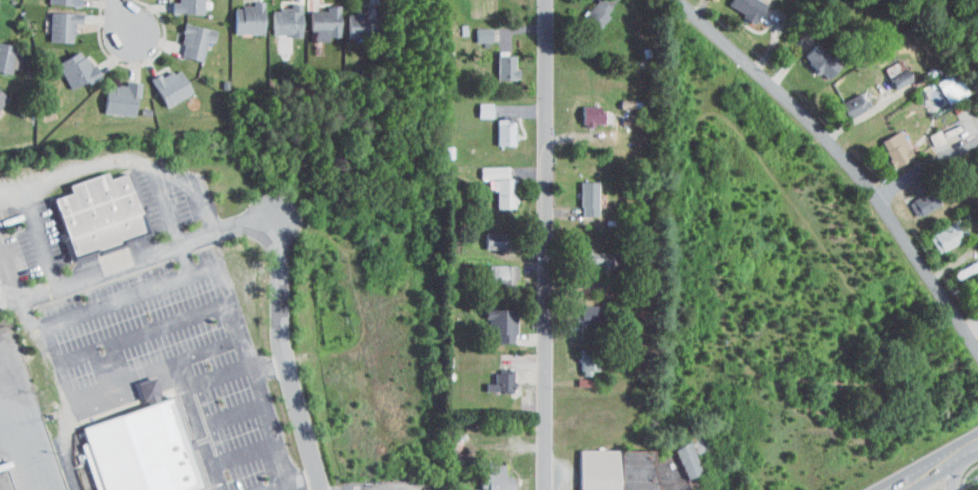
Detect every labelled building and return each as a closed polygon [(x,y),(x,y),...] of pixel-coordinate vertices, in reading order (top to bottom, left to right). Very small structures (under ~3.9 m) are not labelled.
[(162,8),(194,8),(194,0),(162,0),(162,8)] [(254,28),(254,0),(242,0),(242,1),(225,1),(224,28),(254,28)] [(292,0),(280,0),(280,3),(263,3),(262,29),(292,30),(292,0)] [(320,35),(320,31),(331,31),(331,0),(327,0),(317,0),(317,5),(302,5),(303,36),(320,35)] [(605,3),(601,0),(583,0),(572,14),(586,25),(605,3)] [(734,7),(732,11),(745,18),(755,0),(720,0),(734,7)] [(338,8),(339,29),(365,28),(365,1),(347,1),(347,8),(338,8)] [(63,37),(63,18),(71,18),(71,8),(40,7),(39,36),(63,37)] [(192,55),(196,35),(204,36),(206,24),(175,18),(169,51),(192,55)] [(482,21),(467,21),(467,38),(483,38),(482,21)] [(794,52),(818,74),(831,59),(808,37),(794,52)] [(488,74),(510,75),(510,62),(506,62),(506,50),(497,49),(497,46),(488,45),(488,74)] [(47,56),(59,84),(90,71),(84,58),(77,61),(71,46),(47,56)] [(896,62),(891,53),(874,62),(880,71),(896,62)] [(155,101),(182,87),(168,61),(141,75),(155,101)] [(885,82),(903,75),(898,63),(880,71),(885,82)] [(928,76),(937,97),(958,87),(953,74),(946,78),(942,69),(928,76)] [(95,108),(125,110),(126,92),(130,92),(131,77),(116,76),(115,81),(96,80),(95,108)] [(837,113),(860,103),(853,86),(830,97),(837,113)] [(484,97),(469,97),(469,111),(484,111),(484,97)] [(573,119),(586,119),(586,117),(602,117),(602,106),(591,106),(591,100),(573,99),(573,119)] [(506,114),(488,114),(488,140),(506,140),(506,114)] [(923,140),(935,136),(931,124),(919,128),(923,140)] [(871,135),(885,162),(904,152),(890,125),(871,135)] [(471,160),(471,173),(483,173),(484,183),(487,183),(488,201),(506,201),(505,171),(500,171),(499,160),(471,160)] [(70,185),(108,171),(111,180),(129,173),(150,232),(75,258),(54,199),(73,193),(70,185)] [(572,208),(588,209),(589,175),(572,174),(572,208)] [(931,198),(923,182),(899,195),(907,210),(931,198)] [(920,230),(930,247),(956,231),(945,214),(920,230)] [(476,243),(497,243),(497,225),(477,225),(476,243)] [(602,258),(602,244),(576,243),(575,257),(602,258)] [(509,276),(508,258),(480,258),(480,277),(509,276)] [(571,318),(591,319),(591,299),(572,298),(571,318)] [(478,302),(478,325),(485,325),(486,336),(507,335),(506,302),(478,302)] [(591,363),(590,351),(572,351),(572,369),(583,369),(583,364),(591,363)] [(476,376),(476,385),(504,385),(504,364),(486,364),(485,377),(476,376)] [(205,489),(202,489),(106,489),(84,426),(173,396),(205,489)] [(665,440),(674,471),(690,466),(681,435),(665,440)] [(646,443),(570,443),(570,489),(646,489),(646,443)] [(495,458),(472,458),(472,482),(478,482),(478,489),(505,489),(505,469),(495,469),(495,458)] [(6,467),(14,489),(0,489),(0,469),(6,467)]
